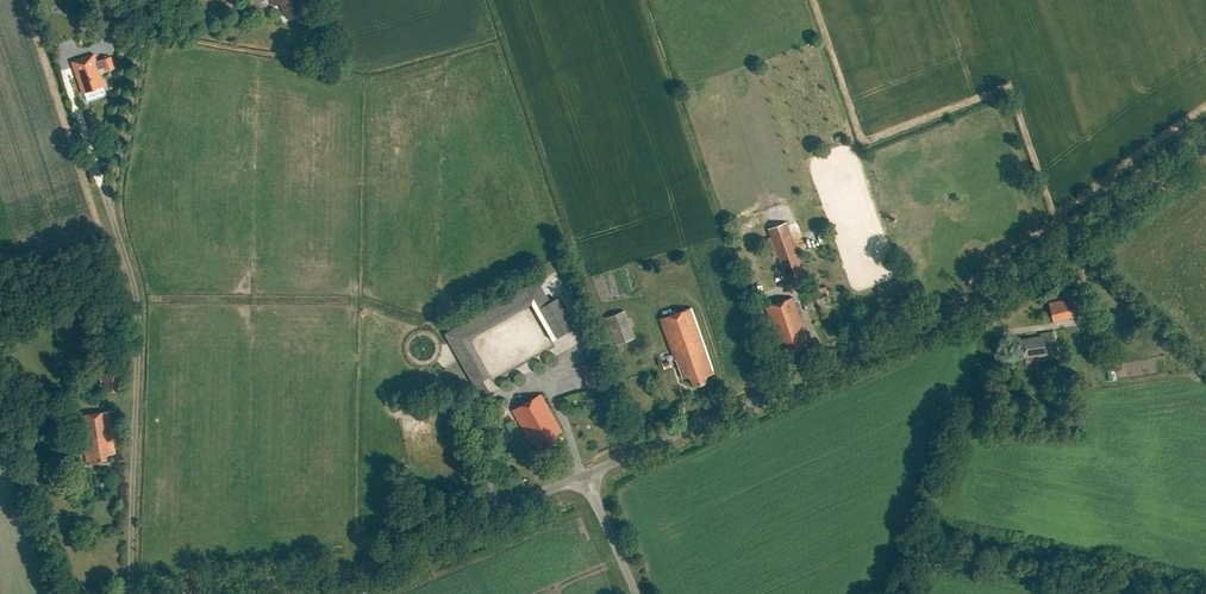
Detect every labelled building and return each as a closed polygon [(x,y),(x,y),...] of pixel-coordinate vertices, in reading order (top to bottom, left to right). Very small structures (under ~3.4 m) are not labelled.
[(300,1),(300,0),(271,0),(273,7),(281,4),(286,19),(303,14),(299,1),(300,1)] [(96,56),(73,63),(83,93),(105,86),(100,69),(104,68),(105,70),(115,67),(111,57),(97,61),(96,56)] [(104,90),(87,93),(88,100),(105,98),(104,90)] [(785,222),(767,229),(788,286),(806,280),(785,222)] [(537,280),(444,333),(474,386),(468,389),(475,400),(489,392),(482,380),(488,377),(467,340),(531,304),(552,341),(574,328),(557,298),(550,302),(537,280)] [(826,286),(812,290),(815,299),(829,295),(826,286)] [(1048,302),(1052,320),(1075,315),(1071,297),(1048,302)] [(806,339),(806,337),(793,298),(767,306),(783,353),(808,345),(806,339)] [(691,307),(660,318),(676,360),(676,359),(678,360),(684,378),(690,375),(694,386),(707,381),(705,376),(715,372),(691,307)] [(604,317),(615,345),(635,337),(624,310),(604,317)] [(1040,332),(1040,335),(1021,338),(1024,356),(1038,354),(1039,355),(1054,352),(1050,330),(1040,332)] [(672,366),(670,360),(663,362),(665,369),(672,366)] [(102,368),(102,391),(121,391),(121,368),(102,368)] [(541,395),(512,411),(531,444),(534,442),(539,451),(557,441),(554,435),(561,431),(541,395)] [(65,450),(66,456),(80,454),(80,451),(85,451),(87,464),(108,461),(107,456),(116,455),(110,411),(80,416),(85,448),(65,450)]
